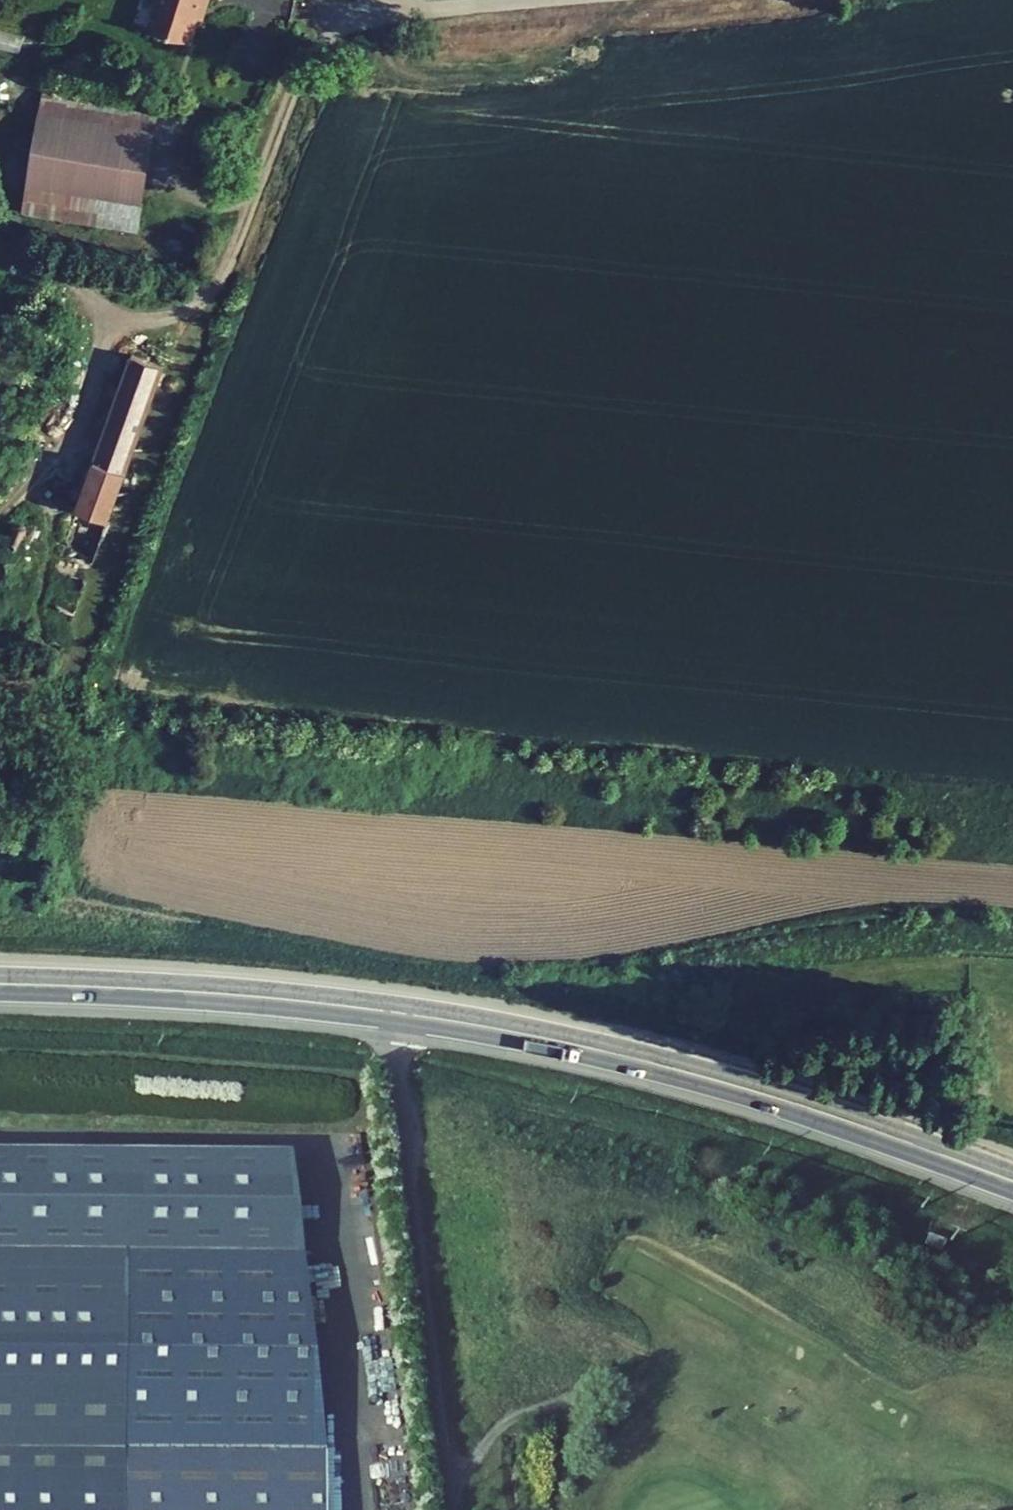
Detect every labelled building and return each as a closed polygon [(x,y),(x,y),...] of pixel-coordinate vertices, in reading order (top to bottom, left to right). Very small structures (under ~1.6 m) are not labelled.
[(149,1),(191,15),(196,0),(150,0),(149,1)] [(40,82),(23,183),(135,203),(153,103),(117,96),(40,82)] [(108,520),(114,502),(163,365),(133,354),(84,491),(78,509),(108,520)] [(15,520),(9,536),(24,542),(31,526),(15,520)] [(0,1153),(0,1509),(322,1509),(322,1455),(290,1152),(0,1153)]
